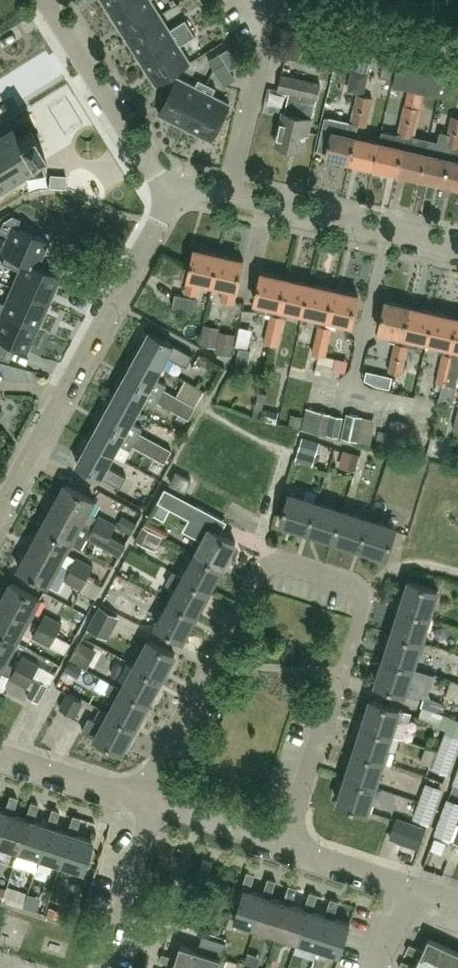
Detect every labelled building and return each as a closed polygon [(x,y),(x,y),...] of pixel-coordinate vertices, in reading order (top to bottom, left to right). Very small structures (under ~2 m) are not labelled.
[(109,12),(129,0),(103,0),(110,11),(109,11),(109,12)] [(124,36),(161,13),(159,13),(151,0),(129,0),(109,12),(110,13),(111,12),(125,34),(124,35),(124,36)] [(139,59),(191,27),(186,19),(170,29),(160,15),(161,14),(161,13),(124,36),(125,36),(126,36),(140,58),(139,59)] [(191,27),(139,59),(140,60),(141,59),(155,82),(154,82),(155,84),(191,61),(190,60),(189,60),(180,46),(196,36),(191,27)] [(375,46),(359,42),(355,62),(353,68),(369,71),(369,72),(375,46)] [(230,47),(221,52),(231,69),(240,63),(230,47)] [(446,64),(442,81),(457,85),(457,66),(446,64)] [(321,83),(305,79),(282,73),(279,89),(290,92),(285,111),(284,111),(276,143),(301,149),(306,132),(309,133),(313,117),(312,117),(321,83)] [(184,127),(185,127),(208,83),(199,78),(195,86),(180,78),(180,77),(179,76),(159,114),(161,115),(161,114),(185,126),(184,127)] [(210,140),(230,102),(228,101),(228,102),(212,95),(216,87),(208,83),(185,127),(186,128),(186,127),(210,138),(209,140),(210,140)] [(353,108),(369,111),(372,97),(356,93),(353,108)] [(401,118),(417,121),(420,107),(405,104),(401,118)] [(366,126),(369,111),(353,108),(350,122),(345,121),(327,116),(319,150),(327,151),(326,155),(350,161),(356,135),(358,124),(366,126)] [(452,115),(449,130),(457,132),(457,117),(452,115)] [(413,136),(417,121),(401,118),(398,133),(406,135),(403,146),(397,171),(421,177),(430,140),(413,136)] [(37,164),(31,155),(43,148),(31,128),(19,136),(13,127),(0,135),(0,187),(37,164)] [(448,134),(445,144),(453,146),(445,182),(457,185),(457,132),(449,130),(448,134)] [(374,166),(397,171),(403,146),(406,135),(398,133),(396,134),(382,131),(380,140),(374,166)] [(430,140),(421,177),(445,182),(453,146),(445,144),(448,134),(441,132),(439,142),(430,140)] [(350,161),(374,166),(380,140),(356,135),(350,161)] [(37,266),(48,241),(16,226),(19,218),(12,214),(2,220),(0,225),(0,231),(6,234),(0,249),(0,252),(22,261),(36,267),(37,266)] [(201,279),(213,282),(220,253),(195,247),(185,290),(197,293),(201,279)] [(37,266),(36,267),(22,261),(0,252),(5,254),(1,262),(18,270),(11,286),(48,303),(60,276),(37,266)] [(220,253),(213,282),(225,285),(222,299),(235,302),(244,258),(220,253)] [(268,312),(272,313),(279,315),(287,277),(263,271),(256,300),(270,303),(268,312)] [(304,311),(311,282),(287,277),(279,315),(272,313),(269,327),(282,330),(285,316),(290,317),(292,309),(304,311)] [(328,317),(335,287),(311,282),(304,311),(317,314),(315,323),(319,324),(326,325),(328,317)] [(11,286),(4,303),(0,301),(0,312),(37,328),(48,303),(11,286)] [(336,329),(338,319),(353,322),(359,293),(335,287),(328,317),(326,325),(332,327),(331,328),(336,329)] [(193,311),(193,309),(196,298),(176,294),(173,307),(193,311)] [(389,340),(395,341),(402,343),(404,334),(411,305),(386,300),(380,328),(391,331),(389,340)] [(416,337),(428,339),(435,311),(411,305),(404,334),(402,343),(408,344),(414,345),(416,337)] [(450,353),(457,319),(457,316),(435,311),(428,339),(441,342),(438,351),(443,352),(440,367),(453,370),(456,355),(450,354),(450,353)] [(37,328),(0,312),(0,357),(3,358),(9,343),(26,351),(37,328)] [(450,353),(450,354),(456,355),(453,370),(440,367),(437,381),(443,383),(440,399),(452,402),(457,378),(457,319),(450,353)] [(239,343),(250,344),(252,325),(240,324),(239,343)] [(328,341),(331,328),(332,327),(326,325),(319,324),(316,339),(328,341)] [(278,344),(282,330),(269,327),(266,341),(278,344)] [(145,332),(133,353),(162,368),(169,354),(187,364),(193,353),(175,343),(151,330),(148,334),(145,332)] [(325,356),(328,341),(316,339),(313,353),(318,355),(314,372),(338,377),(340,370),(345,371),(347,364),(342,359),(325,356)] [(408,344),(402,343),(395,341),(392,356),(405,359),(408,344)] [(239,348),(235,367),(247,369),(250,349),(239,348)] [(133,353),(122,373),(161,394),(158,400),(174,409),(180,398),(164,389),(167,384),(156,378),(162,368),(133,353)] [(402,373),(405,359),(392,356),(389,371),(402,373)] [(122,373),(109,397),(137,412),(145,399),(155,405),(158,400),(161,394),(122,373)] [(109,397),(98,417),(137,438),(140,433),(143,428),(132,422),(137,412),(109,397)] [(180,398),(174,409),(190,417),(193,412),(196,406),(180,398)] [(357,440),(363,416),(345,412),(340,437),(357,440)] [(338,436),(343,416),(328,413),(324,433),(338,436)] [(98,417),(88,436),(116,451),(121,443),(131,448),(134,443),(150,452),(156,441),(140,433),(137,438),(98,417)] [(408,427),(390,424),(386,445),(404,448),(408,427)] [(88,436),(77,456),(80,458),(78,462),(103,476),(121,486),(127,475),(109,465),(116,451),(88,436)] [(315,455),(320,441),(302,436),(298,450),(315,455)] [(156,441),(150,452),(166,461),(169,456),(172,450),(156,441)] [(187,490),(193,478),(178,471),(172,482),(187,490)] [(55,505),(84,521),(96,499),(67,483),(55,505)] [(158,501),(190,518),(197,504),(165,487),(158,501)] [(281,520),(308,529),(317,501),(290,492),(281,520)] [(334,537),(343,509),(317,501),(308,529),(334,537)] [(84,521),(55,505),(44,525),(73,541),(83,547),(88,538),(105,547),(111,536),(94,526),(84,521)] [(334,537),(361,545),(369,517),(343,509),(334,537)] [(100,515),(94,526),(111,536),(118,525),(100,515)] [(369,517),(361,545),(388,553),(396,525),(369,517)] [(198,551),(224,566),(237,541),(195,518),(189,531),(205,539),(198,551)] [(32,546),(61,562),(73,541),(44,525),(32,546)] [(162,536),(143,525),(135,540),(154,550),(162,536)] [(61,562),(32,546),(20,567),(49,583),(61,562)] [(119,564),(123,552),(109,547),(104,559),(119,564)] [(185,576),(211,590),(224,566),(198,551),(185,576)] [(77,557),(71,568),(88,578),(95,566),(77,557)] [(82,589),(88,578),(71,568),(65,579),(82,589)] [(172,600),(197,614),(211,590),(185,576),(174,570),(167,582),(178,588),(172,600)] [(402,606),(430,615),(439,589),(411,579),(402,606)] [(1,603),(30,619),(42,598),(12,582),(1,603)] [(109,588),(103,599),(143,624),(149,613),(109,588)] [(197,614),(172,600),(158,624),(184,638),(197,614)] [(19,640),(30,619),(1,603),(0,604),(0,630),(19,640)] [(88,628),(107,638),(119,616),(100,605),(88,628)] [(394,631),(422,640),(430,615),(402,606),(394,631)] [(57,634),(63,623),(46,613),(40,625),(57,634)] [(51,645),(57,634),(40,625),(34,636),(51,645)] [(7,661),(19,640),(0,630),(0,657),(7,661)] [(386,657),(414,666),(422,640),(394,631),(386,657)] [(137,663),(163,677),(177,652),(151,638),(137,663)] [(23,655),(17,666),(34,676),(40,665),(23,655)] [(7,661),(0,657),(0,674),(2,671),(11,676),(11,677),(32,689),(28,696),(39,702),(48,684),(34,676),(17,666),(7,661)] [(414,666),(386,657),(377,683),(406,692),(414,666)] [(124,688),(150,702),(163,677),(137,663),(124,688)] [(150,702),(124,688),(113,682),(108,692),(119,697),(111,712),(137,726),(150,702)] [(62,707),(76,715),(83,701),(69,693),(62,707)] [(404,709),(401,708),(401,707),(372,698),(364,724),(392,733),(397,718),(401,719),(404,709)] [(137,726),(111,712),(110,713),(102,708),(96,720),(91,717),(84,730),(123,751),(137,726)] [(446,733),(457,738),(457,718),(444,714),(439,728),(447,730),(446,733)] [(392,733),(364,724),(355,750),(384,759),(392,733)] [(457,743),(457,738),(446,733),(440,750),(453,755),(457,743)] [(384,759),(355,750),(347,775),(376,785),(384,759)] [(447,772),(453,755),(440,750),(433,767),(447,772)] [(347,775),(339,801),(367,811),(368,810),(372,812),(375,802),(371,800),(376,785),(347,775)] [(421,800),(435,805),(441,789),(427,783),(421,800)] [(24,816),(11,812),(16,796),(8,793),(3,810),(6,810),(0,829),(0,844),(17,849),(27,817),(24,816)] [(456,821),(457,815),(457,803),(448,799),(442,816),(456,821)] [(27,817),(17,849),(38,856),(48,824),(45,823),(32,819),(37,803),(29,800),(24,816),(27,817)] [(415,817),(429,822),(435,805),(421,800),(415,817)] [(50,807),(45,823),(48,824),(38,856),(59,862),(69,831),(66,830),(53,826),(58,809),(50,807)] [(71,813),(66,830),(69,831),(59,862),(81,869),(91,838),(74,832),(79,816),(71,813)] [(436,833),(454,840),(454,841),(457,843),(457,823),(455,822),(456,821),(442,816),(436,833)] [(408,822),(401,841),(416,846),(423,828),(408,822)] [(207,875),(212,861),(204,858),(199,873),(207,875)] [(234,919),(255,926),(266,894),(263,893),(250,889),(255,873),(247,870),(242,888),(244,888),(234,919)] [(255,926),(277,933),(287,901),(284,900),(271,896),(276,880),(268,877),(263,893),(266,894),(255,926)] [(277,933),(295,939),(298,940),(308,908),(305,907),(292,903),(297,886),(289,884),(284,900),(287,901),(277,933)] [(298,940),(319,946),(329,914),(326,913),(313,909),(318,893),(310,890),(305,907),(308,908),(298,940)] [(319,946),(340,953),(351,921),(334,916),(339,900),(331,897),(326,913),(329,914),(319,946)] [(430,937),(424,950),(411,943),(407,950),(421,956),(422,954),(452,967),(457,967),(457,950),(430,937)] [(181,944),(177,958),(162,953),(160,960),(174,964),(175,962),(194,967),(218,967),(221,957),(181,944)] [(422,954),(421,956),(416,966),(403,960),(400,966),(404,967),(452,967),(422,954)]
